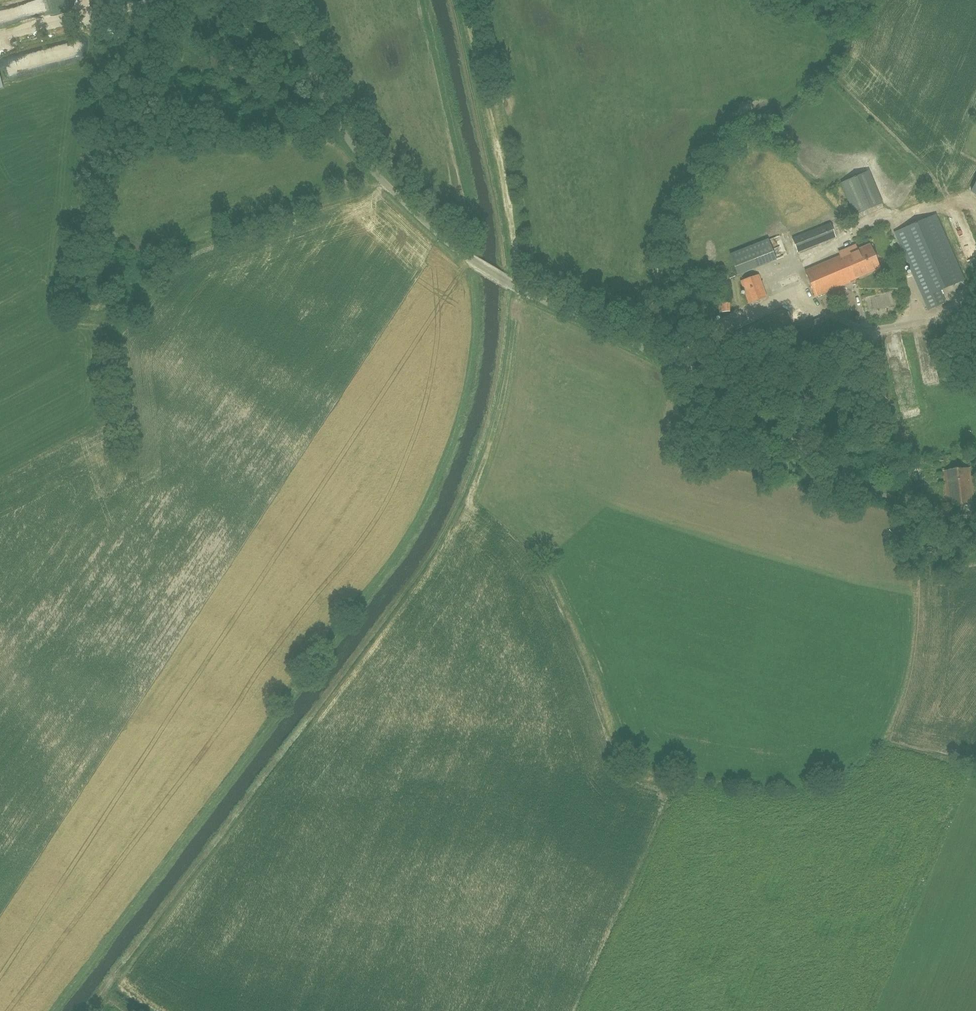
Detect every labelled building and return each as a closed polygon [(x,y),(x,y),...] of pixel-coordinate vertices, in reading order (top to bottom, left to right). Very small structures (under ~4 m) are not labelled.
[(840,184),(854,216),(883,204),(869,171),(840,184)] [(935,214),(895,232),(928,310),(945,303),(940,291),(964,281),(935,214)] [(830,223),(792,239),(798,253),(836,238),(830,223)] [(730,256),(738,275),(776,260),(768,241),(730,256)] [(870,246),(870,245),(840,257),(805,271),(816,297),(851,283),(850,282),(880,269),(874,254),(876,253),(873,245),(870,246)] [(759,276),(741,282),(749,303),(767,297),(759,276)] [(718,304),(718,312),(730,312),(729,303),(718,304)] [(973,500),(969,469),(944,472),(948,503),(973,500)]
